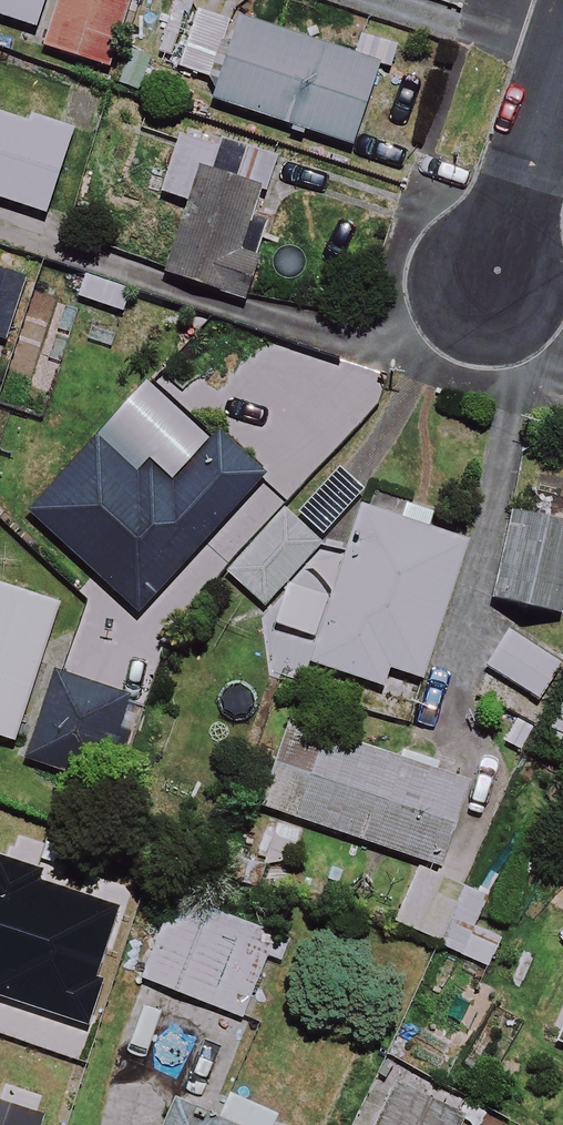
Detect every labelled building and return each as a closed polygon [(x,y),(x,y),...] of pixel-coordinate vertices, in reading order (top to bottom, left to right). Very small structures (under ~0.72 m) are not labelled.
[(44,31),(39,45),(111,68),(134,0),(0,0),(0,17),(44,31)] [(383,69),(201,5),(179,68),(222,83),(216,100),(354,149),(383,69)] [(48,213),(72,133),(0,111),(0,199),(48,213)] [(278,160),(184,128),(162,193),(189,202),(165,273),(247,301),(262,258),(246,253),(278,160)] [(0,260),(0,338),(9,341),(30,269),(0,260)] [(266,475),(221,433),(193,462),(167,438),(132,475),(96,441),(30,511),(139,612),(266,475)] [(435,512),(405,502),(400,519),(362,506),(312,663),(383,686),(389,666),(423,677),(466,541),(430,530),(435,512)] [(323,542),(286,509),(229,572),(266,605),(323,542)] [(525,513),(500,599),(555,616),(562,589),(562,525),(525,513)] [(0,584),(0,736),(16,741),(59,602),(0,584)] [(562,662),(509,632),(487,671),(541,701),(562,662)] [(146,707),(60,672),(26,756),(111,791),(146,707)] [(551,728),(562,734),(562,702),(551,728)] [(470,784),(288,721),(259,804),(441,867),(470,784)] [(0,801),(0,948),(87,979),(135,850),(0,801)] [(487,897),(420,868),(396,923),(462,953),(487,897)] [(275,931),(175,894),(143,978),(244,1016),(275,931)] [(0,1000),(0,1124),(20,1124),(46,1011),(0,1000)] [(401,1080),(381,1124),(460,1124),(467,1109),(401,1080)] [(230,1094),(219,1121),(177,1104),(169,1124),(302,1124),(303,1123),(230,1094)]
